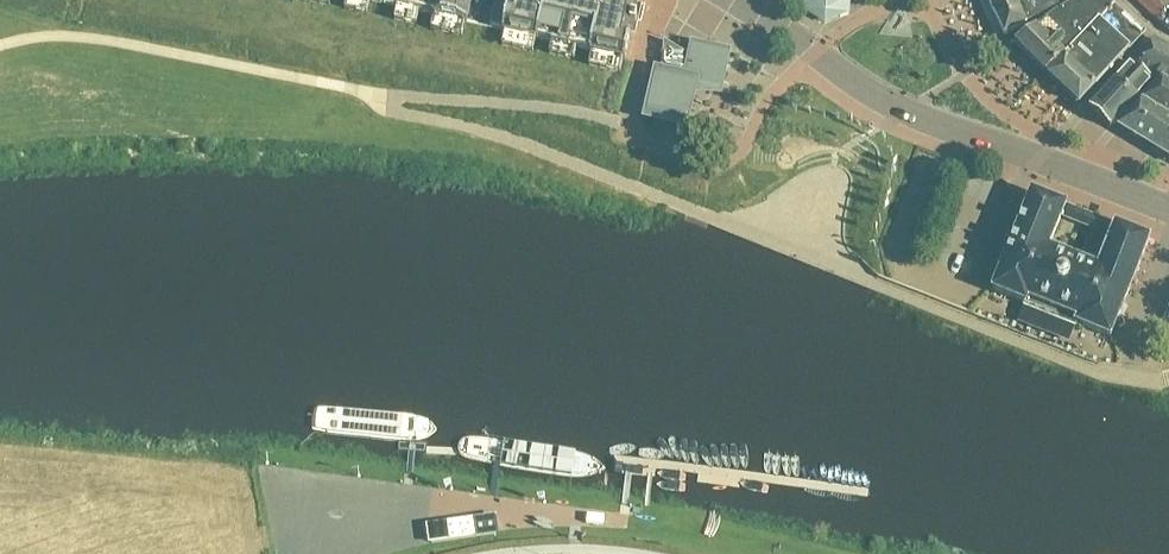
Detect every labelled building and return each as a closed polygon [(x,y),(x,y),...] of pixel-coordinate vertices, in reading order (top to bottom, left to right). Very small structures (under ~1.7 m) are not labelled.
[(625,59),(631,34),(630,34),(632,26),(636,27),(637,21),(638,21),(642,22),(646,4),(644,3),(644,4),(638,3),(639,0),(367,0),(370,1),(397,7),(419,12),(434,15),(550,42),(577,47),(590,51),(623,58),(625,59)] [(833,24),(854,0),(807,0),(833,24)] [(1004,35),(1058,7),(1054,0),(988,0),(1004,35)] [(1075,46),(1114,5),(1110,0),(1079,0),(1055,14),(1015,43),(1045,73),(1075,46)] [(1168,28),(1168,2),(1167,0),(1137,0),(1158,20),(1168,28)] [(1134,22),(1114,5),(1075,46),(1083,39),(1049,76),(1078,104),(1132,45),(1145,31),(1134,21),(1134,22)] [(1168,82),(1168,47),(1155,39),(1150,48),(1140,65),(1162,78),(1168,82)] [(664,40),(661,71),(656,70),(647,112),(686,121),(694,87),(718,93),(728,54),(692,46),(690,55),(664,40)] [(1132,63),(1090,109),(1110,127),(1153,78),(1132,63)] [(1142,101),(1168,117),(1168,82),(1162,78),(1142,101)] [(1142,101),(1119,128),(1168,158),(1168,117),(1142,101)] [(1024,303),(1023,305),(1076,327),(1077,324),(1110,337),(1151,238),(1116,224),(1099,267),(1049,248),(1066,205),(1032,192),(992,290),(1024,303)] [(430,542),(433,542),(495,533),(495,531),(494,519),(428,528),(430,542)]
